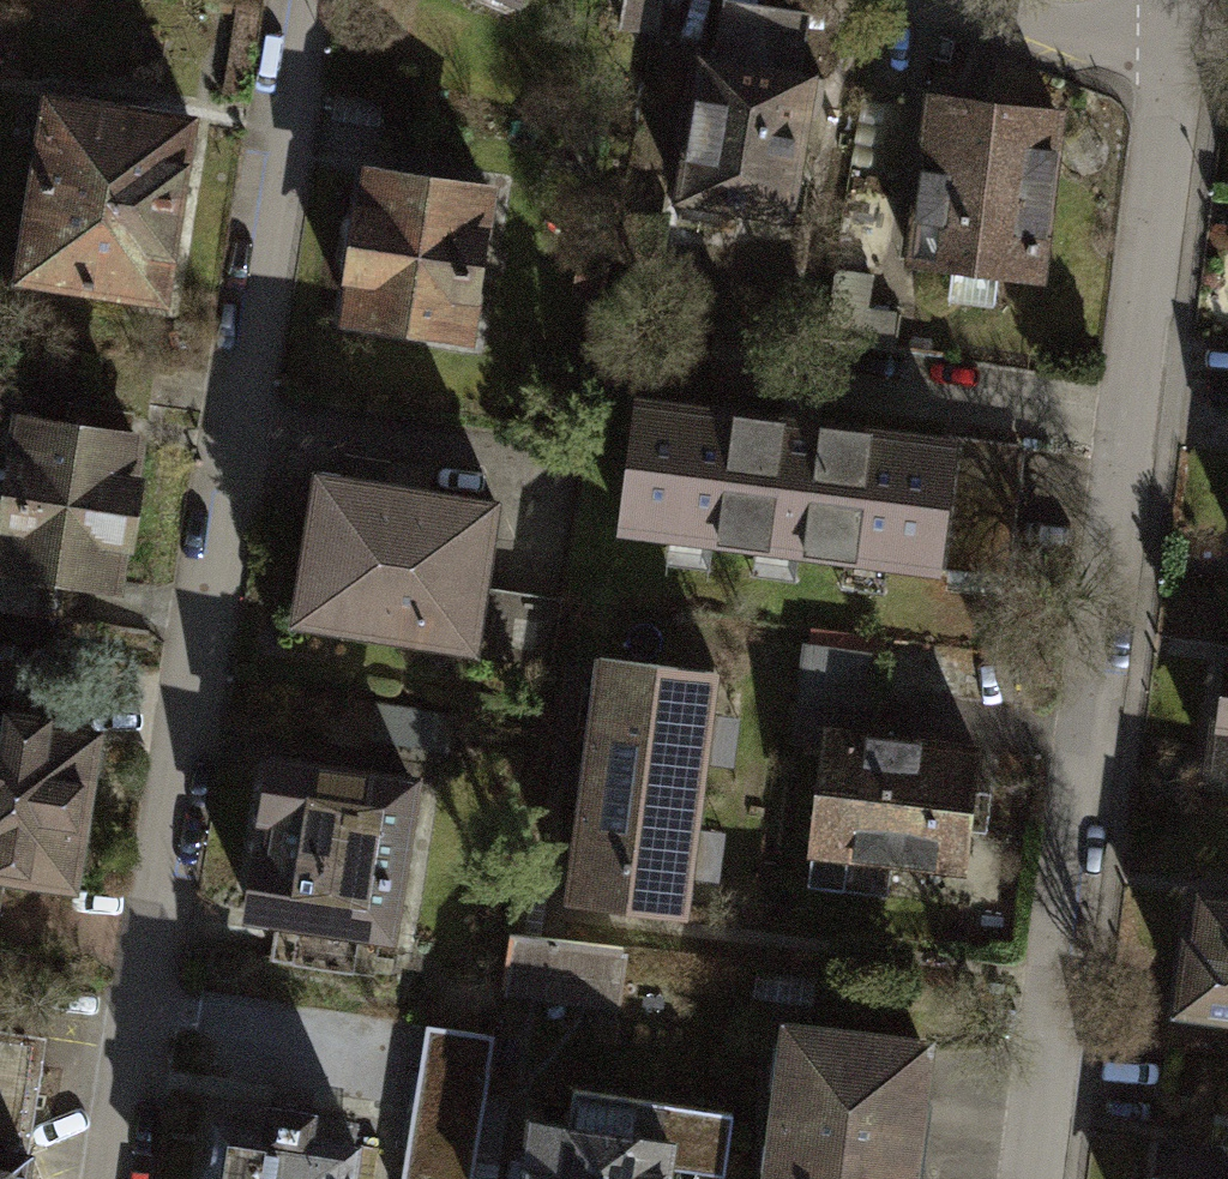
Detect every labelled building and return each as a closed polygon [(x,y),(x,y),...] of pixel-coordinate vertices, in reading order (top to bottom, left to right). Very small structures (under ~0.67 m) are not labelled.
[(508,13),(519,8),(522,0),(477,0),(508,13)] [(628,38),(666,41),(669,0),(631,0),(628,38)] [(807,23),(731,11),(724,60),(800,71),(807,23)] [(244,33),(219,29),(212,75),(237,79),(244,33)] [(706,72),(684,227),(805,244),(828,90),(706,72)] [(189,121),(46,98),(18,278),(161,300),(189,121)] [(1056,115),(932,101),(914,261),(1037,275),(1056,115)] [(358,274),(352,316),(463,334),(485,194),(374,176),(367,222),(359,221),(351,273),(358,274)] [(870,275),(838,270),(826,339),(896,350),(901,318),(864,312),(870,275)] [(947,442),(639,402),(623,528),(969,572),(972,551),(1005,555),(1020,445),(947,436),(947,442)] [(115,583),(137,439),(20,421),(0,555),(0,612),(57,620),(64,575),(115,583)] [(388,487),(319,476),(299,606),(476,633),(482,590),(496,503),(427,493),(431,468),(392,462),(388,487)] [(560,600),(482,590),(476,633),(473,656),(551,667),(560,600)] [(966,868),(980,753),(874,740),(884,656),(808,646),(797,739),(825,743),(807,886),(887,896),(892,858),(966,868)] [(684,915),(716,673),(600,657),(568,900),(684,915)] [(1225,721),(1216,720),(1210,772),(1227,774),(1227,691),(1225,721)] [(72,883),(96,735),(43,726),(47,702),(15,697),(11,722),(0,720),(0,871),(72,883)] [(275,763),(251,912),(387,933),(411,785),(275,763)] [(1204,897),(1199,942),(1189,941),(1181,1007),(1227,1013),(1227,900),(1204,897)] [(511,933),(504,992),(616,1006),(623,947),(511,933)] [(408,1178),(473,1178),(494,1036),(431,1027),(408,1178)] [(45,1037),(0,1030),(0,1178),(24,1178),(45,1037)] [(922,1045),(791,1030),(773,1178),(906,1178),(922,1045)] [(526,1178),(669,1178),(670,1171),(726,1178),(735,1117),(574,1090),(569,1126),(535,1122),(526,1178)] [(209,1178),(351,1178),(356,1147),(307,1140),(311,1114),(271,1108),(268,1133),(218,1126),(209,1178)] [(1216,1146),(1215,1149),(1165,1142),(1160,1178),(1227,1178),(1227,1148),(1216,1146)]
